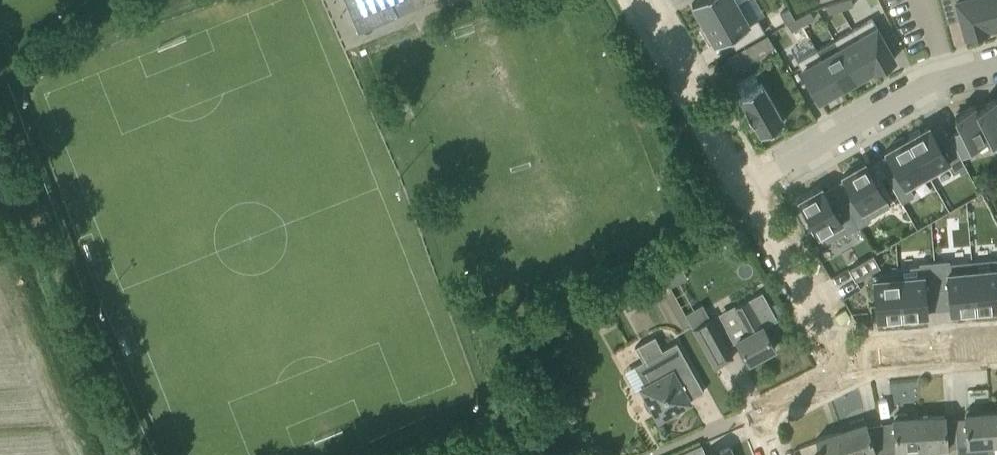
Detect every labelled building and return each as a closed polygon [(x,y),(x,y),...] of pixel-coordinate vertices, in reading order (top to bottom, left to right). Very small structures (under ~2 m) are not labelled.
[(358,32),(433,0),(344,0),(358,32)] [(735,0),(697,0),(691,3),(703,24),(738,4),(737,3),(735,0)] [(851,0),(840,0),(838,1),(840,9),(853,5),(851,0)] [(978,0),(955,0),(965,35),(987,29),(987,28),(986,28),(978,0)] [(986,28),(987,28),(996,25),(996,0),(978,0),(986,28)] [(764,31),(757,19),(753,21),(741,1),(737,3),(738,4),(703,24),(705,27),(700,29),(708,43),(713,41),(715,44),(735,33),(742,44),(764,31)] [(828,13),(840,9),(838,1),(825,5),(828,13)] [(788,8),(779,13),(785,24),(787,23),(794,19),(788,8)] [(802,24),(813,18),(809,10),(798,17),(802,24)] [(802,24),(798,17),(794,19),(787,23),(791,31),(802,24)] [(894,58),(871,18),(852,29),(874,69),(873,69),(874,70),(894,58)] [(888,19),(882,22),(885,30),(892,27),(888,19)] [(874,69),(852,29),(834,39),(856,79),(873,69),(874,69)] [(767,34),(744,47),(751,60),(774,47),(767,34)] [(856,79),(834,39),(816,49),(839,89),(856,79)] [(839,89),(816,49),(797,60),(819,100),(839,89)] [(739,96),(744,106),(743,106),(752,123),(754,122),(761,134),(783,121),(761,83),(739,96)] [(996,103),(996,102),(996,100),(996,98),(976,109),(975,109),(990,137),(989,137),(994,147),(995,147),(995,146),(996,145),(996,104),(996,103)] [(990,137),(975,109),(976,109),(975,106),(975,105),(975,104),(954,115),(961,129),(950,135),(953,141),(961,158),(973,151),(971,146),(989,137),(990,137)] [(929,126),(907,138),(930,177),(949,166),(952,173),(965,166),(960,158),(961,158),(953,141),(941,147),(929,126)] [(895,145),(885,150),(898,172),(887,178),(901,202),(914,195),(910,188),(930,177),(907,138),(905,139),(903,136),(893,142),(895,145)] [(851,169),(842,175),(855,196),(844,202),(858,227),(871,219),(869,217),(889,206),(865,162),(862,164),(860,161),(850,166),(851,169)] [(821,187),(799,199),(810,219),(807,221),(814,233),(817,232),(824,243),(844,232),(845,234),(858,227),(844,202),(834,208),(821,187)] [(866,255),(843,270),(850,282),(874,268),(866,255)] [(949,259),(934,261),(936,288),(948,287),(951,312),(976,310),(973,269),(972,260),(949,262),(949,259)] [(973,269),(976,310),(978,310),(978,313),(990,312),(989,309),(996,308),(996,260),(993,260),(994,268),(973,269)] [(919,265),(896,267),(897,272),(901,317),(904,317),(904,320),(916,319),(916,316),(926,315),(924,289),(936,288),(934,261),(919,262),(919,265)] [(680,266),(664,276),(670,286),(686,276),(680,266)] [(897,272),(873,274),(877,319),(901,317),(897,272)] [(658,277),(647,283),(653,295),(664,289),(658,277)] [(741,319),(725,328),(733,343),(737,341),(748,362),(774,347),(763,326),(777,318),(762,291),(747,299),(734,306),(741,319)] [(715,367),(732,357),(709,318),(698,325),(692,328),(715,367)] [(641,387),(645,395),(642,397),(643,403),(646,408),(651,413),(654,411),(658,419),(666,415),(667,418),(674,417),(679,414),(684,408),(682,406),(690,401),(676,377),(690,369),(690,370),(691,369),(676,342),(662,349),(655,337),(655,336),(654,335),(634,346),(635,348),(635,347),(642,360),(634,365),(645,385),(641,387)] [(991,411),(979,412),(979,410),(976,408),(967,408),(965,411),(965,413),(964,413),(965,417),(955,418),(957,454),(991,454),(993,454),(993,444),(994,444),(991,411)] [(895,454),(923,454),(922,448),(920,416),(908,417),(907,414),(905,413),(896,413),(893,415),(894,418),(893,418),(895,454)] [(945,414),(920,416),(922,448),(947,447),(945,414)] [(865,422),(864,422),(863,417),(849,421),(851,426),(841,429),(850,454),(869,454),(875,453),(871,441),(865,422)] [(841,429),(816,438),(818,445),(816,446),(818,451),(820,450),(821,454),(820,454),(850,454),(841,429)]
